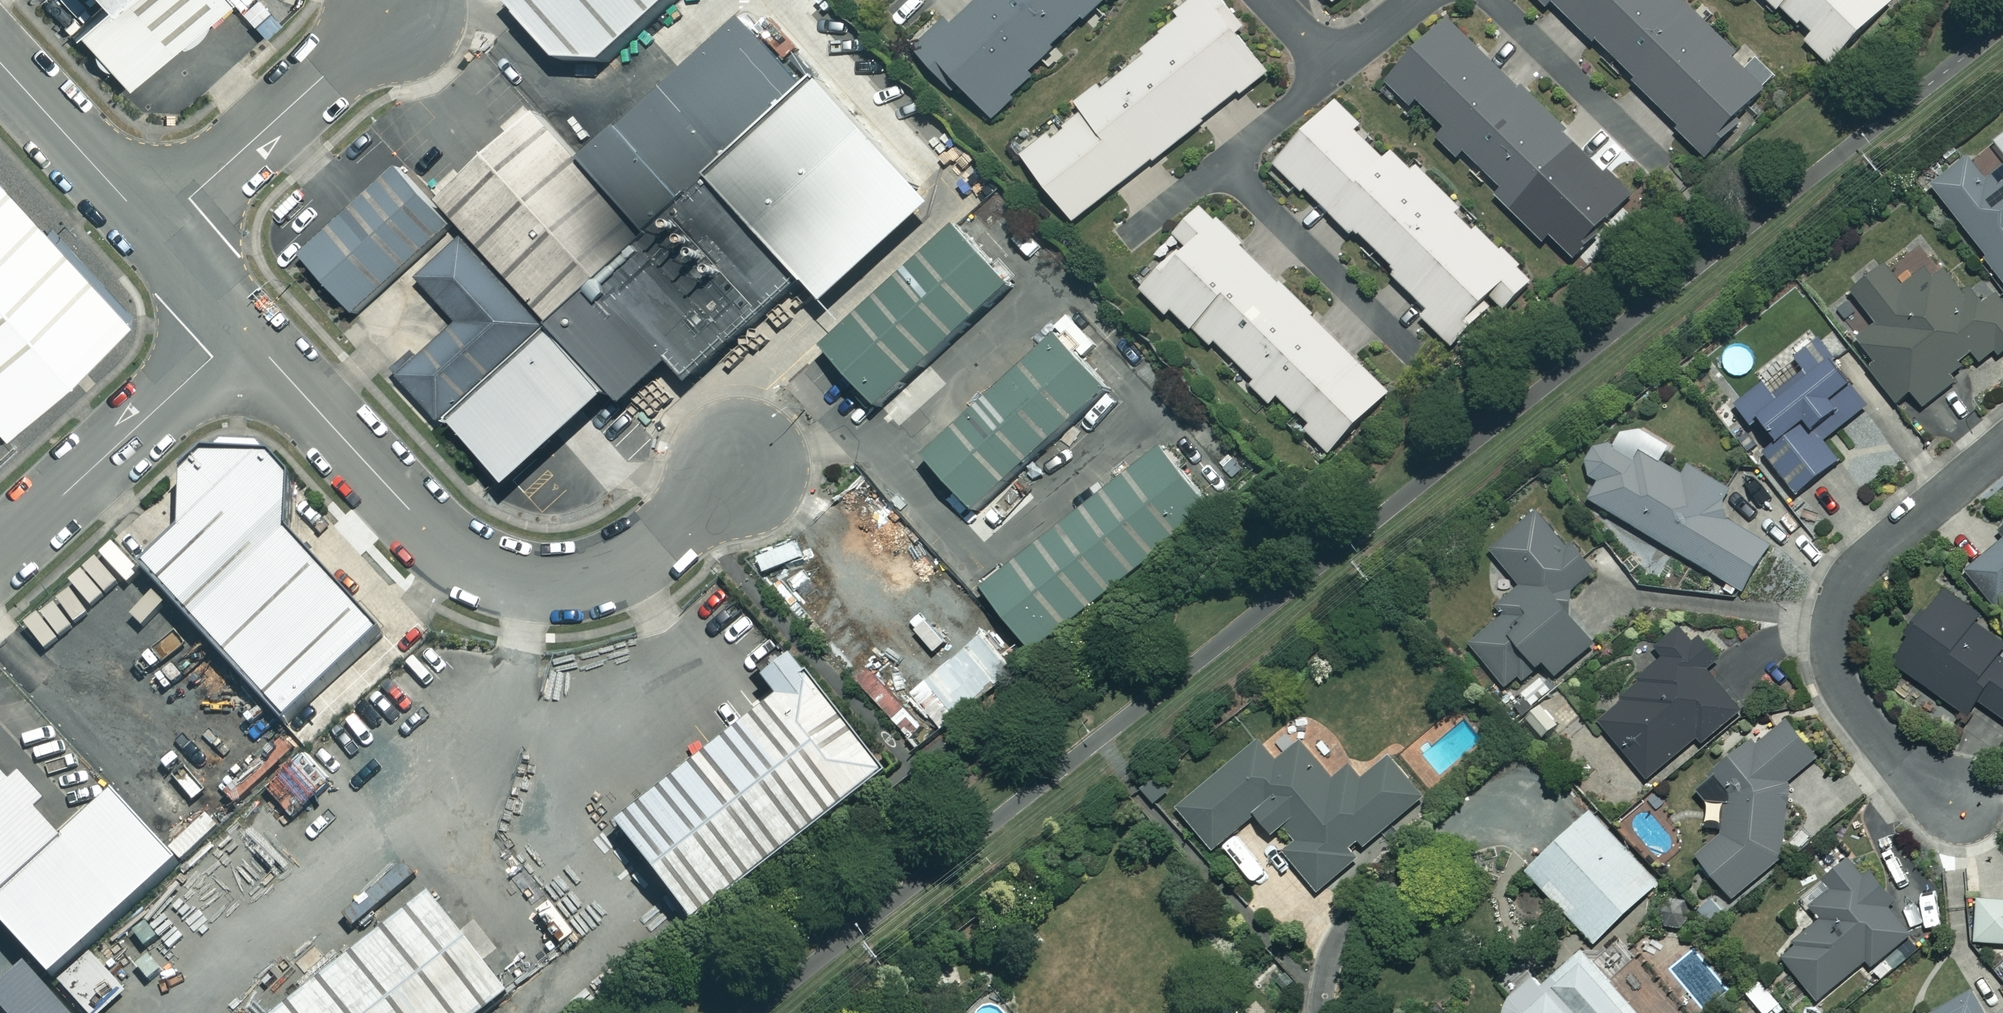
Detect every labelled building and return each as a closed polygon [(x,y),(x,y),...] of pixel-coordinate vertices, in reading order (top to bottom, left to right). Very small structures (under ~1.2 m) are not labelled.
[(118,12),(77,50),(130,100),(233,8),(226,0),(107,0),(118,12)] [(514,10),(591,96),(699,0),(525,0),(514,10)] [(1040,0),(972,0),(948,22),(940,14),(907,44),(946,86),(952,81),(992,125),(1038,83),(1031,75),(1074,36),(1040,0)] [(1269,64),(1219,0),(1189,0),(1170,15),(1179,25),(1076,106),(1082,113),(1059,130),(1054,123),(1017,152),(1070,220),(1269,64)] [(1074,36),(1113,0),(1120,7),(1128,0),(1040,0),(1074,36)] [(1682,0),(1538,0),(1546,7),(1552,1),(1679,125),(1675,129),(1701,154),(1776,78),(1743,46),(1736,52),(1682,0)] [(1776,10),(1778,7),(1807,36),(1804,40),(1827,64),(1890,0),(1766,0),(1776,10)] [(805,91),(735,14),(575,161),(644,237),(805,91)] [(1564,129),(1517,83),(1514,86),(1444,19),(1384,81),(1407,103),(1412,98),(1443,127),(1435,137),(1455,156),(1461,150),(1500,187),(1493,194),(1542,241),(1548,235),(1570,256),(1628,195),(1561,132),(1564,129)] [(644,237),(545,326),(617,405),(665,362),(684,382),(797,280),(819,305),(931,203),(818,79),(805,91),(644,237)] [(1530,280),(1414,165),(1410,169),(1390,150),(1384,156),(1355,128),(1359,124),(1334,99),(1272,162),(1300,190),(1303,187),(1350,234),(1355,229),(1393,267),(1389,271),(1427,309),(1421,316),(1450,345),(1493,301),(1501,309),(1530,280)] [(575,161),(534,116),(436,204),(544,324),(644,237),(575,161)] [(1989,189),(1966,159),(1928,189),(2002,285),(2002,179),(1989,189)] [(449,226),(397,168),(297,258),(349,316),(449,226)] [(0,180),(0,424),(122,312),(0,180)] [(1288,424),(1302,437),(1305,435),(1327,456),(1391,389),(1197,203),(1152,246),(1164,258),(1134,287),(1167,318),(1172,313),(1188,328),(1190,325),(1209,343),(1213,340),(1253,379),(1248,385),(1268,404),(1274,398),(1294,418),(1288,424)] [(1008,285),(959,230),(821,353),(870,408),(1008,285)] [(543,328),(461,236),(414,279),(455,325),(397,377),(437,422),(543,328)] [(1922,406),(1954,381),(1950,376),(1972,358),(1976,363),(1991,352),(1996,359),(2002,354),(2002,304),(1989,286),(1972,300),(1934,253),(1899,281),(1885,263),(1850,291),(1876,324),(1858,337),(1875,359),(1867,365),(1895,401),(1909,390),(1922,406)] [(609,401),(546,332),(449,418),(511,488),(609,401)] [(1107,391),(1058,337),(925,456),(974,510),(1107,391)] [(1869,408),(1814,337),(1789,357),(1797,369),(1767,392),(1761,383),(1731,406),(1749,429),(1756,423),(1771,443),(1758,452),(1792,496),(1839,460),(1825,442),(1869,408)] [(277,531),(279,475),(250,440),(216,438),(168,483),(172,488),(125,532),(146,554),(135,565),(203,637),(171,667),(273,774),(335,715),(310,688),(371,631),(277,531)] [(1721,501),(1727,492),(1683,463),(1680,468),(1642,447),(1634,461),(1609,446),(1595,447),(1585,456),(1583,466),(1586,476),(1597,484),(1587,499),(1745,592),(1773,548),(1722,519),(1729,506),(1721,501)] [(1214,516),(1163,450),(983,589),(1033,655),(1214,516)] [(1469,643),(1506,689),(1517,681),(1522,686),(1547,667),(1553,675),(1592,645),(1556,599),(1594,570),(1567,535),(1558,543),(1535,514),(1490,549),(1519,586),(1495,605),(1504,616),(1469,643)] [(1965,569),(1999,611),(2002,608),(2002,539),(1965,569)] [(1940,586),(1887,661),(1966,717),(1976,703),(2002,722),(2002,658),(2002,657),(2002,655),(2002,642),(1976,623),(1981,616),(1940,586)] [(1651,646),(1662,659),(1595,721),(1648,779),(1695,736),(1700,742),(1738,708),(1708,676),(1725,660),(1696,628),(1687,636),(1676,623),(1651,646)] [(927,679),(957,714),(1019,661),(989,626),(927,679)] [(698,940),(887,788),(794,673),(765,697),(779,714),(619,843),(698,940)] [(957,714),(927,679),(910,693),(940,728),(957,714)] [(1537,703),(1523,718),(1542,737),(1556,723),(1537,703)] [(1732,898),(1783,850),(1788,780),(1816,755),(1783,720),(1755,747),(1748,739),(1693,790),(1710,808),(1703,814),(1721,834),(1694,858),(1732,898)] [(1355,841),(1361,848),(1426,794),(1393,754),(1361,781),(1348,765),(1331,779),(1300,741),(1275,762),(1257,739),(1176,807),(1212,849),(1254,814),(1270,833),(1281,825),(1296,843),(1284,853),(1316,891),(1354,860),(1345,850),(1355,841)] [(60,838),(35,810),(47,799),(21,771),(10,780),(0,769),(0,891),(60,838)] [(0,891),(0,917),(53,977),(182,863),(116,789),(60,838),(0,891)] [(1589,806),(1520,867),(1592,946),(1659,885),(1589,806)] [(1910,934),(1834,843),(1811,862),(1832,888),(1809,907),(1820,920),(1779,955),(1816,999),(1864,959),(1871,967),(1910,934)] [(1974,896),(1971,944),(2002,946),(2002,897),(1974,896)] [(435,904),(299,1012),(496,1012),(513,1000),(435,904)] [(1581,953),(1544,984),(1548,989),(1520,1012),(1631,1012),(1581,953)] [(1965,985),(1917,1012),(1981,1012),(1965,985)]
